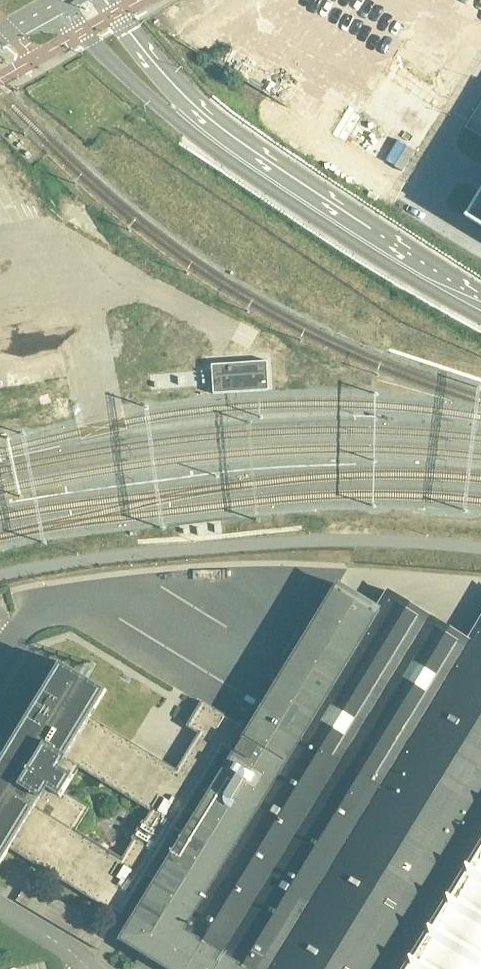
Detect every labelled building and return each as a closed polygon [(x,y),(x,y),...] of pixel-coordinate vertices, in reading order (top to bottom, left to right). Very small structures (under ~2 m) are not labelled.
[(468,220),(479,226),(480,228),(480,198),(468,220)] [(267,360),(212,364),(214,393),(269,389),(267,360)] [(474,637),(393,588),(383,605),(341,580),(250,729),(202,701),(187,725),(199,733),(177,770),(90,716),(106,689),(61,661),(14,737),(3,740),(0,744),(0,759),(0,760),(0,863),(10,847),(121,916),(226,747),(236,754),(121,938),(142,951),(131,968),(480,968),(480,625),(474,637)] [(109,931),(27,881),(16,900),(97,950),(109,931)]
